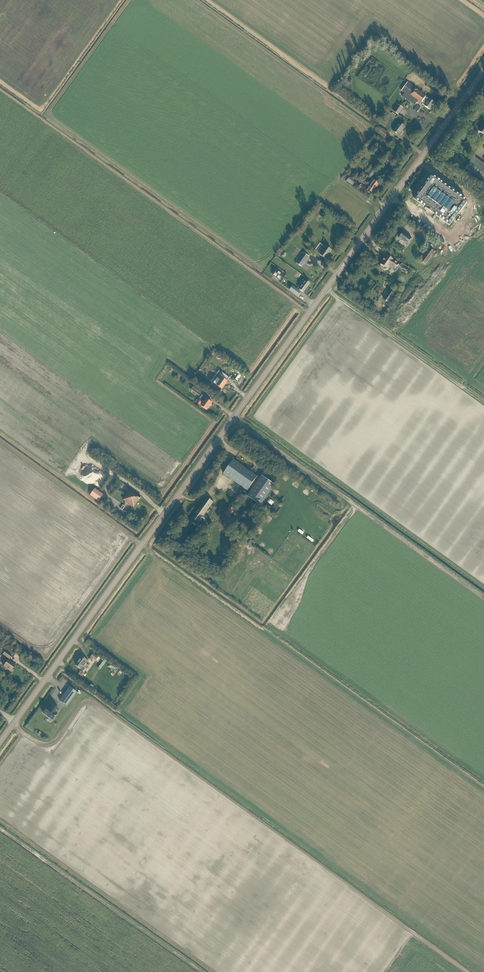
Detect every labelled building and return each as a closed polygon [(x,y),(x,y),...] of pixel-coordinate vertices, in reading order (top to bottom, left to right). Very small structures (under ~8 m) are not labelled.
[(408,82),(401,91),(405,93),(402,97),(415,106),(417,103),(420,105),(427,97),(408,82)] [(427,99),(422,105),(430,110),(435,103),(430,100),(429,101),(427,99)] [(398,105),(394,112),(398,115),(402,108),(398,105)] [(400,122),(393,132),(399,136),(405,128),(401,125),(402,124),(400,122)] [(389,133),(382,128),(378,135),(387,142),(390,138),(386,136),(389,133)] [(466,168),(482,180),(483,177),(483,165),(473,157),(466,168)] [(419,192),(414,198),(425,207),(425,208),(433,213),(434,212),(449,224),(459,210),(459,211),(466,201),(466,200),(431,174),(423,185),(418,191),(419,192)] [(347,181),(353,186),(356,182),(349,178),(347,181)] [(372,185),(370,187),(375,190),(379,184),(372,179),(369,184),(372,185)] [(375,190),(370,187),(368,186),(365,189),(361,186),(359,189),(363,192),(364,191),(371,195),(375,190)] [(399,238),(408,244),(412,238),(403,232),(399,238)] [(322,249),(318,253),(320,255),(320,256),(326,260),(332,251),(326,247),(324,250),(322,249)] [(421,261),(425,265),(435,252),(430,248),(421,261)] [(303,253),(296,263),(301,267),(308,257),(303,253)] [(386,255),(380,264),(381,265),(380,266),(381,268),(383,270),(386,270),(387,269),(390,266),(395,270),(398,265),(393,261),(394,261),(386,255)] [(407,272),(409,268),(402,263),(400,267),(407,272)] [(273,276),(280,281),(284,275),(277,270),(273,276)] [(301,286),(300,288),(301,289),(300,290),(304,293),(310,284),(305,280),(301,286)] [(293,287),(290,291),(298,297),(301,293),(293,287)] [(390,291),(383,300),(388,303),(394,294),(390,291)] [(218,365),(221,362),(223,359),(217,354),(212,360),(218,365)] [(222,372),(219,376),(222,378),(227,381),(230,378),(222,372)] [(218,378),(214,383),(217,386),(222,389),(228,382),(227,381),(222,378),(219,376),(218,378)] [(199,397),(202,393),(203,392),(195,386),(191,391),(199,397)] [(202,400),(199,404),(207,410),(212,403),(207,399),(206,399),(203,397),(201,399),(202,400)] [(233,460),(223,474),(243,488),(247,491),(257,477),(251,473),(250,472),(245,469),(233,460)] [(254,505),(255,502),(261,506),(275,485),(262,476),(247,496),(251,499),(249,502),(254,505)] [(95,489),(90,496),(99,502),(104,495),(95,489)] [(131,490),(123,500),(134,508),(142,497),(131,490)] [(193,518),(191,520),(196,524),(198,522),(201,524),(204,520),(202,518),(213,503),(206,498),(192,517),(193,518)] [(5,651),(3,654),(4,655),(7,657),(4,662),(6,663),(3,666),(4,667),(4,670),(7,669),(12,672),(14,669),(13,668),(15,665),(8,660),(9,659),(12,656),(5,651)] [(82,657),(76,666),(81,670),(84,667),(87,669),(89,666),(86,664),(88,661),(82,657)] [(70,687),(60,701),(66,706),(76,692),(70,687)] [(51,709),(48,706),(43,713),(52,720),(57,713),(56,713),(59,709),(52,704),(52,705),(53,705),(51,709)]
